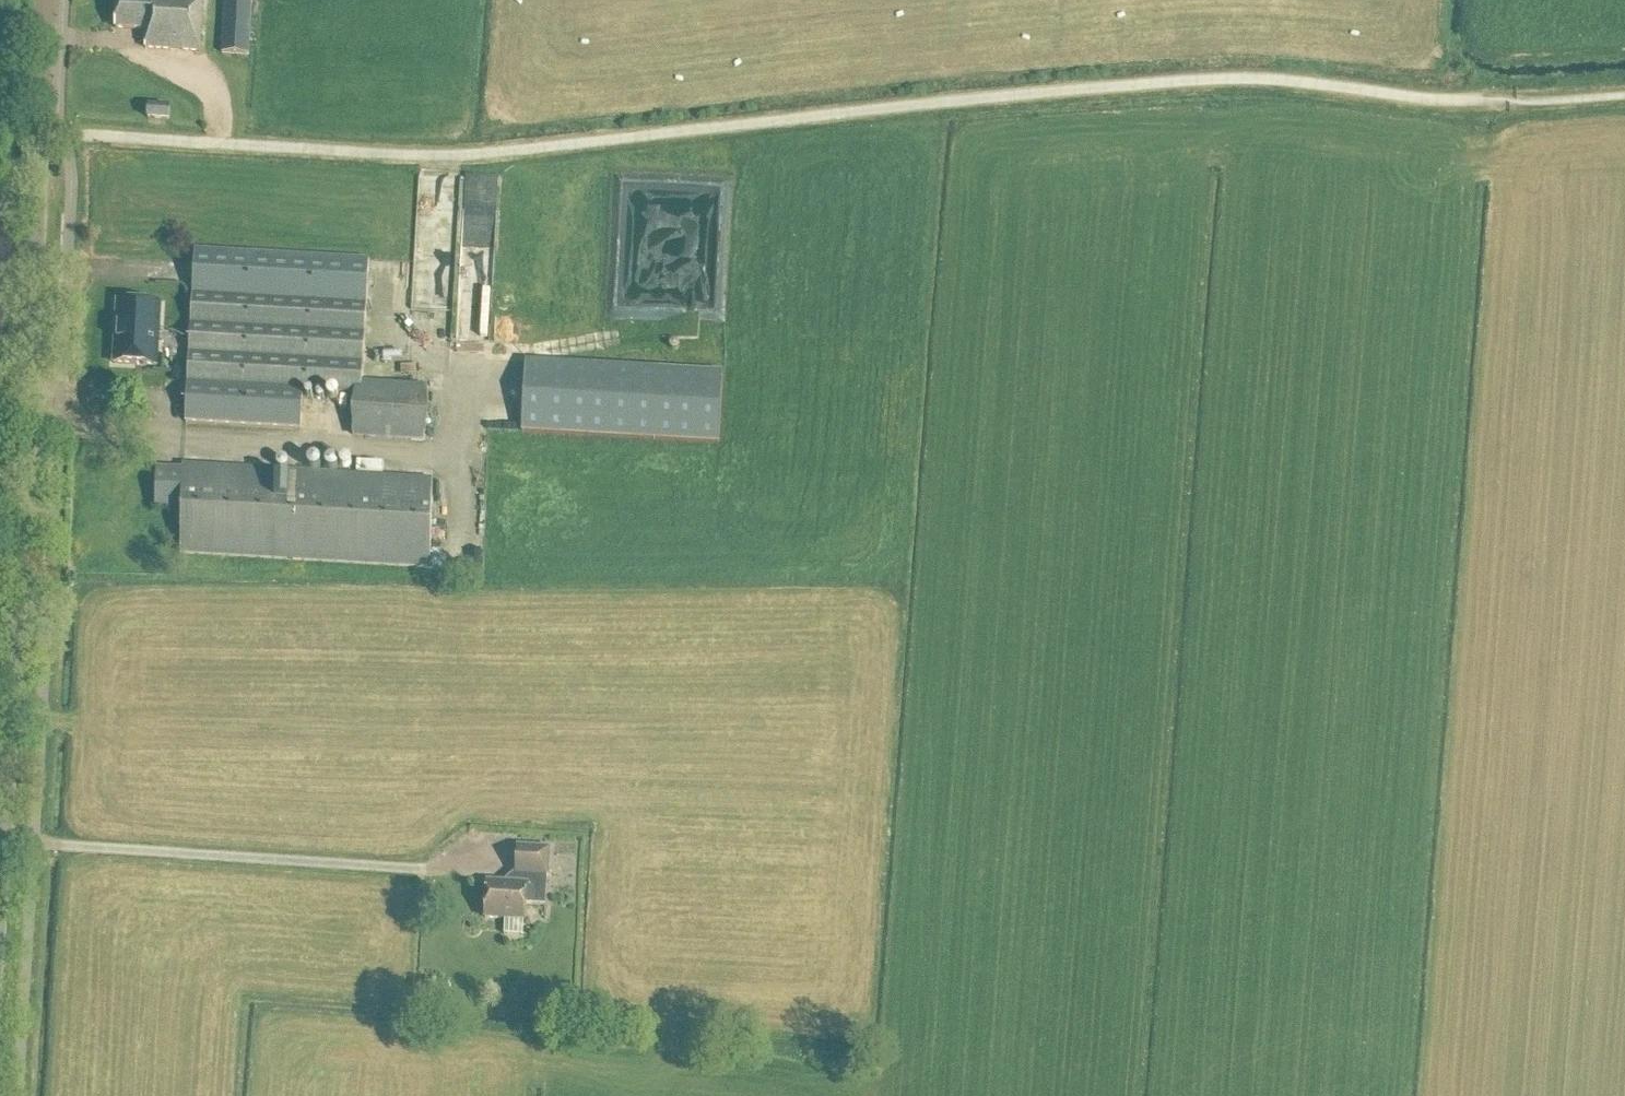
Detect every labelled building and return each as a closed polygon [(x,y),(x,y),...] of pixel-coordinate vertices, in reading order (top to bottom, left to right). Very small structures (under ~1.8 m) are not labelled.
[(146,50),(201,53),(204,0),(118,0),(116,30),(147,32),(146,50)] [(248,58),(251,1),(237,0),(223,0),(220,56),(248,58)] [(149,108),(148,120),(169,121),(170,109),(149,108)] [(496,213),(498,176),(475,174),(471,243),(465,243),(464,260),(496,262),(497,230),(495,230),(496,213)] [(369,262),(195,251),(185,423),(301,430),(303,394),(356,397),(356,386),(363,386),(369,262)] [(118,304),(114,365),(158,367),(161,306),(118,304)] [(525,363),(521,433),(717,444),(722,375),(525,363)] [(356,386),(356,397),(353,437),(425,441),(428,390),(363,386),(356,386)] [(427,570),(433,481),(183,466),(183,469),(180,511),(177,555),(427,570)] [(183,469),(157,467),(155,509),(180,511),(183,469)] [(548,878),(550,851),(519,849),(517,878),(509,885),(488,884),(486,920),(525,922),(526,905),(546,907),(548,878)]
